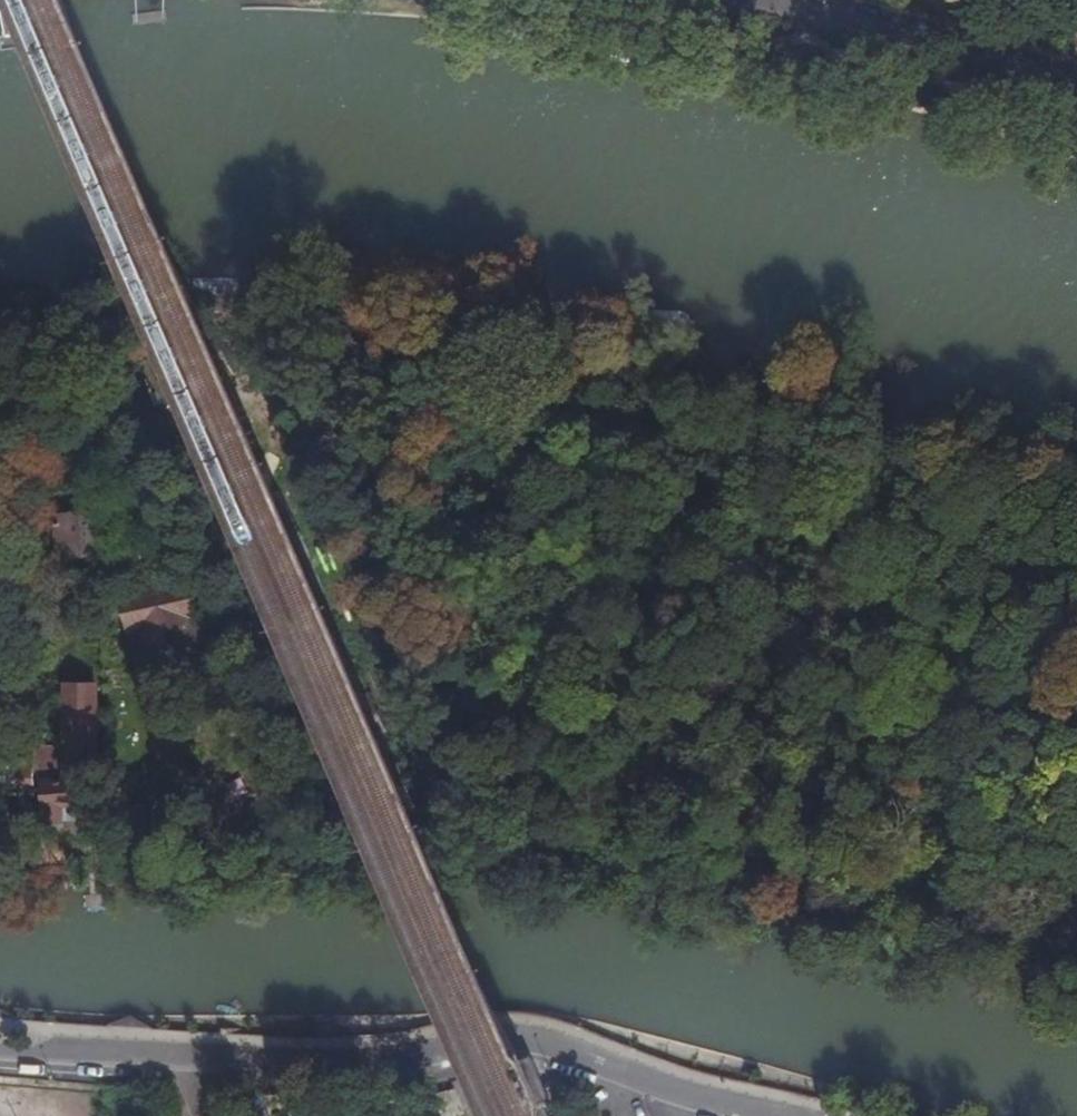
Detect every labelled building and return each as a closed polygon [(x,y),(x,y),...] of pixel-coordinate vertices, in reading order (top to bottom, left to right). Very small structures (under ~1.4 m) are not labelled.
[(60,516),(64,559),(66,577),(112,567),(107,514),(60,516)] [(145,594),(126,598),(133,628),(145,626),(151,653),(193,644),(187,616),(199,613),(193,584),(174,588),(173,582),(144,588),(145,594)] [(199,613),(187,616),(193,644),(206,641),(199,613)] [(145,626),(133,628),(139,656),(151,653),(145,626)] [(101,679),(65,680),(66,760),(102,760),(101,679)] [(37,778),(24,779),(24,787),(37,787),(37,778)] [(47,807),(42,807),(43,827),(64,827),(64,806),(82,806),(82,790),(98,790),(98,780),(46,781),(47,807)]
